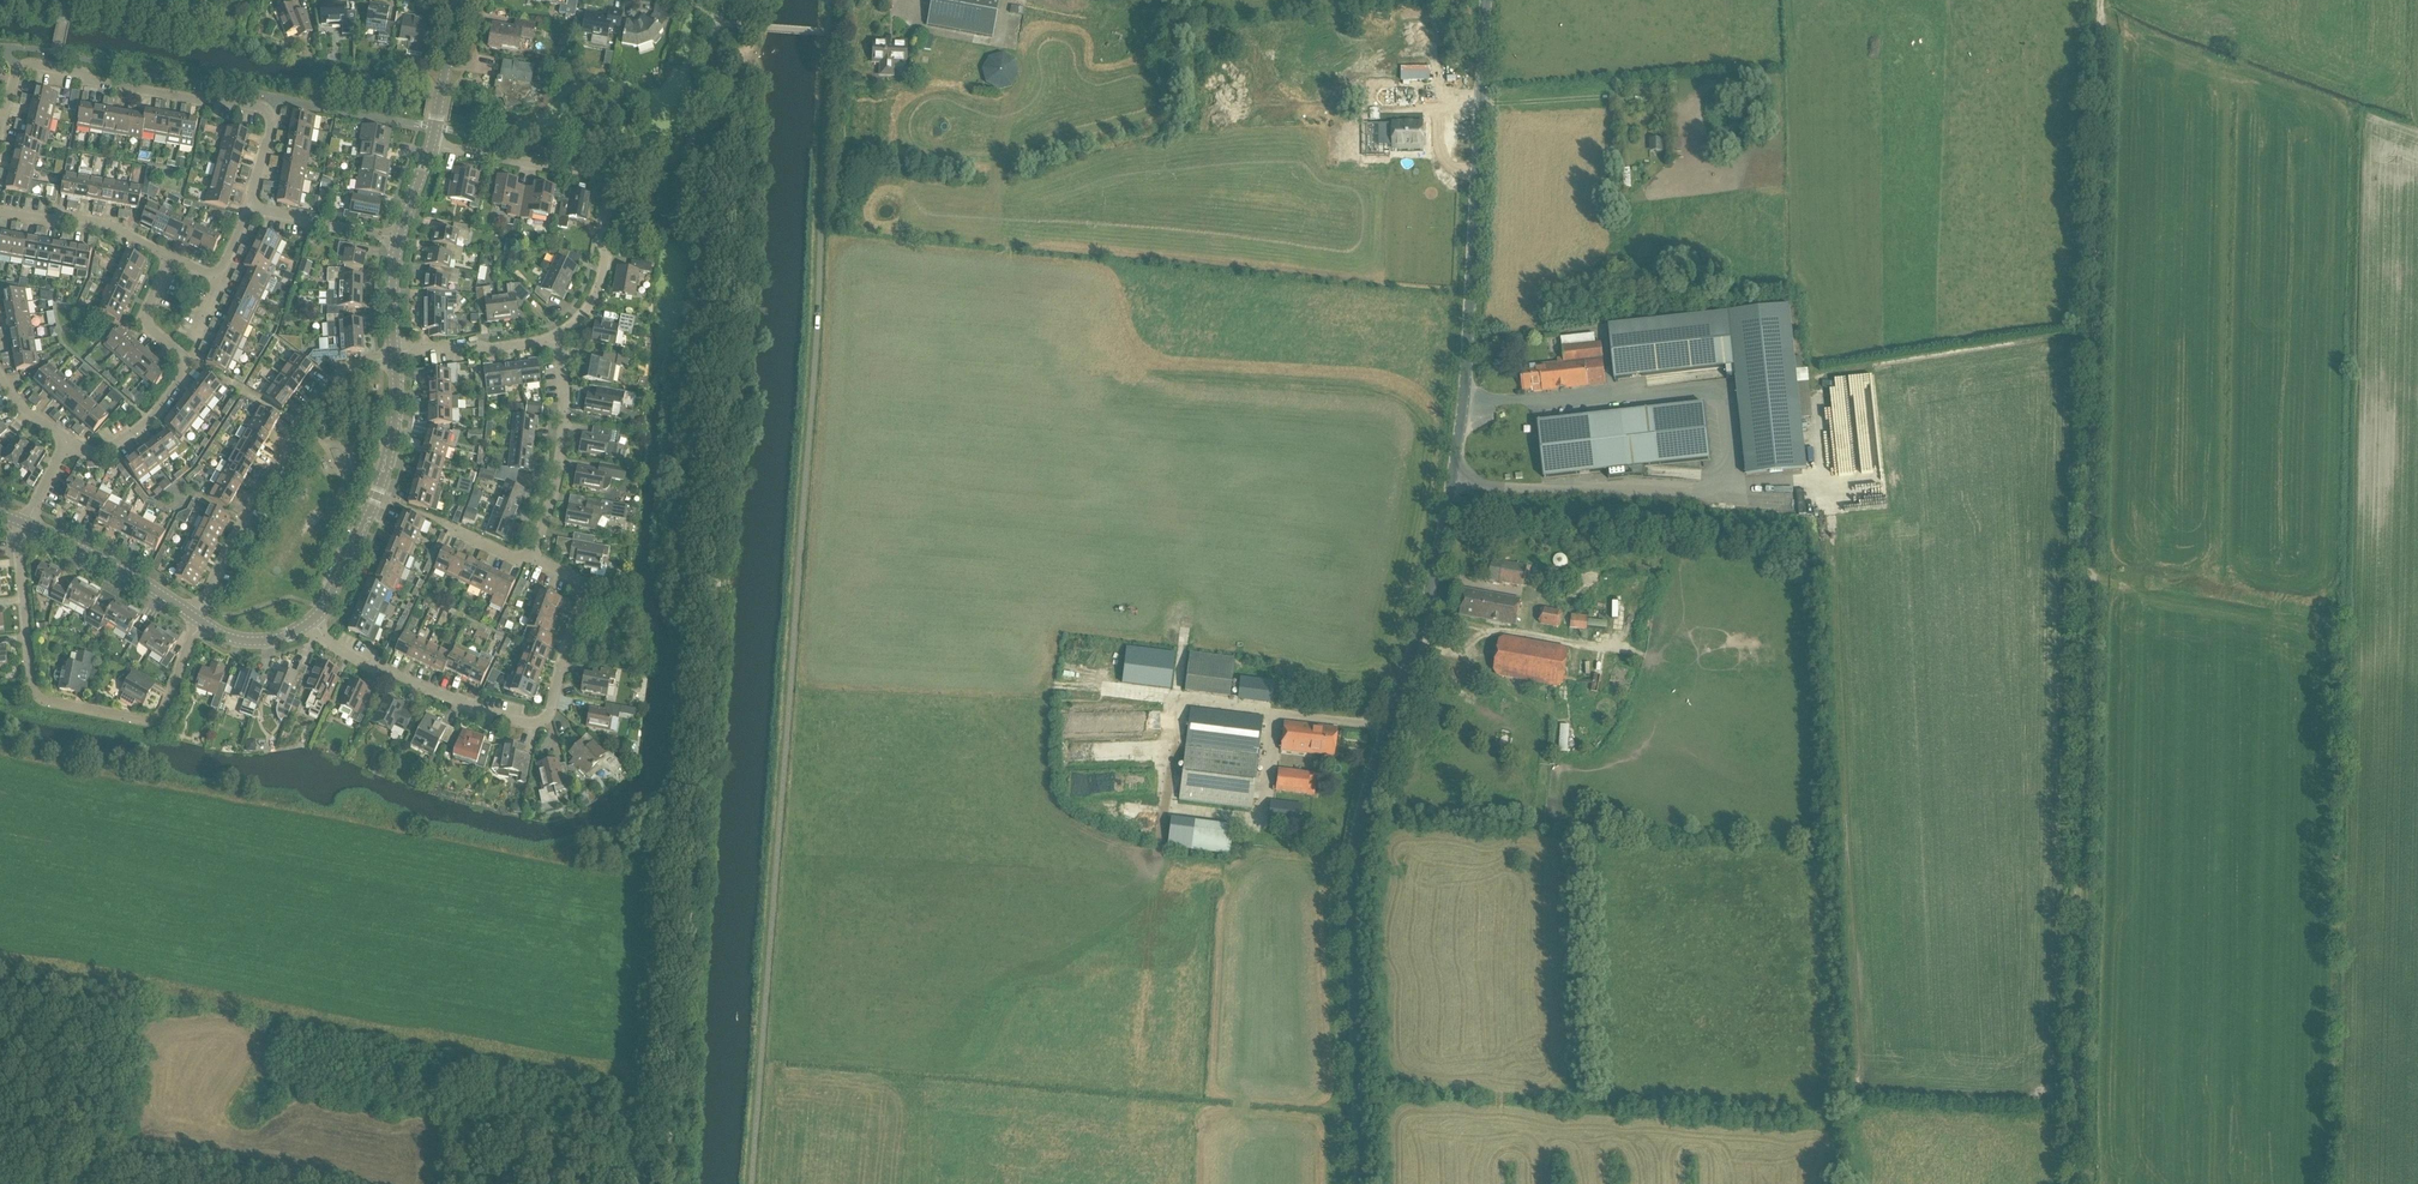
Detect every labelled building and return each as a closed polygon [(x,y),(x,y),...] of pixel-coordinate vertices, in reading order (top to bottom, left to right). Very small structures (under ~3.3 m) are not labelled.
[(331,1),(322,1),(323,13),(321,13),(321,26),(330,25),(330,24),(342,23),(342,36),(356,35),(357,13),(347,13),(347,5),(343,5),(343,7),(341,7),(341,5),(339,5),(339,0),(331,0),(331,1)] [(537,2),(561,6),(559,14),(575,17),(578,0),(537,0),(537,2)] [(927,26),(993,38),(1000,0),(932,0),(927,26)] [(390,8),(370,4),(368,15),(369,15),(368,20),(366,30),(380,33),(378,43),(392,45),(394,32),(395,24),(387,23),(387,18),(388,19),(390,8)] [(622,45),(638,48),(652,43),(656,45),(661,38),(659,35),(663,31),(660,28),(669,17),(674,17),(675,8),(655,4),(654,14),(650,19),(644,15),(639,21),(639,22),(635,24),(635,22),(626,21),(622,45)] [(293,5),(277,12),(286,34),(297,30),(299,37),(312,32),(307,19),(306,20),(301,22),(300,20),(299,20),(293,5)] [(1011,6),(1010,13),(1017,14),(1019,7),(1011,6)] [(622,12),(610,10),(608,21),(597,18),(597,16),(598,15),(586,13),(583,34),(593,36),(592,43),(606,46),(609,29),(619,31),(622,12)] [(410,16),(397,14),(395,24),(394,32),(401,33),(400,41),(409,43),(406,55),(421,57),(424,40),(430,41),(431,34),(425,33),(428,19),(415,17),(415,20),(410,19),(410,16)] [(515,30),(493,26),(489,48),(501,50),(501,47),(518,50),(521,37),(532,40),(535,26),(516,22),(515,30)] [(874,41),(873,63),(881,63),(880,76),(893,76),(893,64),(905,64),(906,43),(874,41)] [(527,84),(530,67),(504,63),(503,72),(506,73),(504,80),(500,79),(499,79),(498,79),(498,80),(497,80),(497,81),(497,82),(497,83),(498,83),(498,84),(499,84),(501,84),(500,89),(498,89),(496,98),(504,99),(507,108),(521,103),(520,100),(521,99),(521,98),(530,95),(527,84)] [(1436,72),(1406,72),(1406,89),(1435,90),(1436,72)] [(59,95),(37,89),(33,102),(56,107),(59,95)] [(1356,105),(1358,90),(1349,89),(1347,104),(1356,105)] [(1359,103),(1374,104),(1375,93),(1360,92),(1359,103)] [(77,112),(78,102),(71,101),(69,111),(77,112)] [(30,115),(53,120),(56,107),(33,102),(30,115)] [(81,106),(77,128),(90,130),(94,108),(81,106)] [(103,133),(107,110),(94,108),(90,130),(103,133)] [(115,135),(119,113),(107,110),(103,133),(115,135)] [(155,136),(159,114),(146,111),(145,117),(143,134),(155,136)] [(128,137),(133,115),(119,113),(115,135),(128,137)] [(316,117),(294,113),(291,126),(314,130),(316,117)] [(159,114),(155,136),(168,138),(172,116),(159,114)] [(27,128),(50,133),(53,120),(30,115),(27,128)] [(133,115),(128,137),(142,140),(143,134),(145,117),(133,115)] [(172,116),(168,138),(167,144),(179,146),(185,118),(172,116)] [(198,121),(185,118),(179,146),(193,149),(198,121)] [(1413,123),(1405,124),(1405,123),(1393,123),(1393,126),(1379,126),(1380,146),(1394,146),(1394,148),(1424,148),(1423,122),(1413,122),(1413,123)] [(289,139),(311,143),(314,130),(291,126),(289,139)] [(392,131),(363,126),(360,142),(389,148),(392,131)] [(248,133),(227,127),(223,140),(245,146),(248,133)] [(337,137),(339,128),(332,127),(330,136),(337,137)] [(50,133),(27,128),(25,140),(41,144),(41,145),(46,146),(50,133)] [(16,152),(38,157),(41,145),(41,144),(25,140),(19,138),(16,152)] [(287,151),(309,155),(311,143),(289,139),(287,151)] [(245,146),(223,140),(220,153),(241,159),(245,146)] [(340,142),(332,140),(330,151),(338,153),(340,142)] [(386,163),(389,148),(360,142),(357,158),(362,159),(386,163)] [(309,155),(287,151),(284,164),(307,169),(309,155)] [(13,164),(35,169),(38,157),(16,152),(13,164)] [(241,159),(220,153),(216,165),(238,171),(241,159)] [(177,158),(175,168),(184,170),(185,159),(177,158)] [(391,163),(386,163),(362,159),(360,174),(388,179),(391,163)] [(328,161),(327,168),(335,169),(336,165),(333,162),(328,161)] [(10,177),(32,182),(35,169),(13,164),(10,177)] [(307,169),(284,164),(282,177),(304,181),(307,169)] [(213,177),(235,183),(238,171),(216,165),(213,177)] [(67,166),(61,196),(68,197),(68,201),(69,201),(73,202),(74,198),(78,176),(71,174),(72,167),(67,166)] [(146,166),(143,181),(150,183),(153,168),(146,166)] [(1627,167),(1619,167),(1620,188),(1628,187),(1627,167)] [(79,169),(78,176),(74,198),(73,202),(79,203),(80,203),(80,199),(87,200),(92,171),(79,169)] [(478,173),(456,170),(451,200),(471,203),(470,208),(478,209),(483,185),(476,183),(478,173)] [(388,179),(360,174),(357,191),(359,191),(358,197),(380,201),(381,195),(385,196),(388,179)] [(28,195),(29,195),(32,182),(10,177),(7,190),(27,195),(28,195)] [(231,196),(235,197),(237,192),(233,190),(235,183),(213,177),(209,190),(231,196)] [(304,181),(282,177),(281,183),(273,182),(272,184),(271,188),(302,194),(304,181)] [(508,216),(518,218),(522,199),(514,197),(516,187),(517,181),(498,177),(493,206),(509,209),(508,216)] [(104,180),(91,178),(87,201),(94,202),(93,206),(100,207),(100,203),(104,180)] [(113,205),(117,183),(104,180),(100,203),(113,205)] [(320,191),(329,192),(331,182),(322,181),(320,191)] [(125,207),(129,185),(117,183),(113,205),(125,207)] [(521,218),(532,220),(533,213),(549,216),(553,197),(554,188),(536,184),(535,190),(533,201),(525,199),(521,218)] [(139,210),(143,187),(129,185),(125,207),(139,210)] [(48,186),(47,190),(49,194),(47,200),(56,202),(59,188),(48,186)] [(149,197),(155,200),(160,190),(158,189),(150,186),(149,197)] [(554,188),(553,197),(562,199),(564,190),(554,188)] [(205,203),(227,209),(231,196),(209,190),(205,203)] [(277,203),(300,207),(302,194),(280,190),(277,203)] [(329,192),(320,191),(318,209),(326,210),(329,192)] [(570,218),(586,221),(591,195),(572,191),(570,200),(568,211),(560,209),(557,227),(567,229),(570,218)] [(177,206),(180,200),(169,195),(167,200),(173,203),(173,204),(177,206)] [(358,221),(360,215),(378,219),(381,201),(380,201),(358,197),(353,196),(350,214),(345,213),(344,219),(358,221)] [(152,231),(161,211),(150,205),(140,226),(152,231)] [(164,237),(174,216),(161,211),(152,231),(164,237)] [(176,242),(185,222),(174,216),(164,237),(176,242)] [(187,248),(197,227),(185,222),(176,242),(187,248)] [(447,246),(456,247),(458,239),(468,241),(470,227),(454,224),(453,231),(435,228),(432,243),(447,246)] [(250,226),(248,231),(256,234),(258,230),(254,228),(252,227),(250,226)] [(199,253),(209,233),(197,227),(187,248),(199,253)] [(24,261),(22,267),(36,269),(37,263),(43,229),(38,228),(36,236),(35,235),(35,240),(28,238),(24,261)] [(48,272),(49,265),(53,243),(47,242),(47,238),(46,237),(48,229),(43,229),(37,263),(36,269),(35,270),(48,272)] [(282,241),(262,231),(256,244),(276,254),(282,241)] [(209,233),(199,253),(211,259),(216,249),(221,239),(209,233)] [(11,258),(15,236),(2,234),(0,244),(0,256),(11,258)] [(24,261),(28,238),(15,236),(11,258),(24,261)] [(53,243),(49,265),(62,268),(66,245),(53,243)] [(366,255),(352,253),(354,246),(340,243),(337,257),(344,258),(343,266),(363,269),(366,255)] [(276,254),(256,244),(250,256),(271,265),(276,254)] [(74,270),(79,248),(66,245),(62,268),(74,270)] [(239,250),(247,254),(249,249),(241,246),(239,250)] [(428,250),(425,265),(431,266),(443,268),(450,269),(451,261),(461,263),(464,249),(456,247),(447,246),(446,253),(428,250)] [(86,280),(87,278),(92,250),(79,248),(74,270),(79,271),(77,278),(86,280)] [(575,276),(579,268),(566,262),(571,252),(560,251),(550,274),(569,283),(573,275),(575,276)] [(148,262),(128,252),(122,265),(142,274),(148,262)] [(508,264),(509,257),(498,255),(496,262),(508,264)] [(271,265),(250,256),(245,268),(250,270),(266,277),(266,276),(271,265)] [(303,261),(299,272),(307,275),(311,263),(303,261)] [(618,268),(613,295),(634,298),(639,272),(649,273),(651,274),(652,265),(649,264),(632,261),(631,270),(618,268)] [(116,276),(137,286),(138,283),(142,274),(122,265),(116,276)] [(425,275),(423,290),(428,291),(430,291),(448,292),(449,284),(458,285),(460,271),(450,269),(443,268),(442,276),(430,275),(425,275)] [(328,284),(338,284),(338,292),(362,293),(363,278),(345,277),(345,270),(329,269),(328,284)] [(245,281),(266,291),(271,279),(266,276),(266,277),(250,270),(245,281)] [(569,283),(550,274),(542,290),(538,288),(535,294),(547,305),(551,295),(564,301),(568,293),(565,291),(566,289),(569,290),(571,284),(569,283)] [(135,289),(137,286),(116,276),(111,288),(131,297),(135,289)] [(241,280),(234,276),(231,281),(239,284),(241,280)] [(266,291),(245,281),(239,293),(260,303),(266,291)] [(89,283),(85,290),(90,292),(94,295),(98,287),(89,283)] [(518,319),(517,309),(520,308),(523,304),(522,300),(526,300),(532,295),(521,284),(520,284),(507,286),(508,296),(500,297),(503,321),(518,319)] [(131,297),(111,288),(105,300),(126,309),(127,307),(131,297)] [(485,305),(488,323),(503,321),(500,297),(492,298),(491,288),(476,290),(478,306),(485,305)] [(27,302),(25,290),(3,294),(4,301),(0,302),(0,308),(27,302)] [(82,298),(86,300),(90,292),(85,290),(82,298)] [(457,307),(457,293),(448,292),(430,291),(430,300),(428,300),(423,300),(423,316),(447,316),(454,315),(454,307),(457,307)] [(344,308),(362,309),(362,293),(338,292),(338,301),(328,300),(327,316),(344,316),(344,308)] [(260,303),(239,293),(234,305),(254,314),(260,303)] [(105,300),(100,312),(108,316),(106,319),(114,323),(116,320),(120,322),(126,309),(105,300)] [(230,303),(223,300),(221,304),(228,308),(230,303)] [(0,308),(0,313),(1,313),(1,314),(6,313),(7,319),(30,316),(28,302),(0,308)] [(254,314),(234,305),(228,317),(249,326),(254,314)] [(1791,307),(1609,328),(1615,380),(1723,367),(1725,383),(1738,382),(1747,475),(1807,469),(1791,307)] [(54,311),(46,313),(48,325),(56,324),(54,311)] [(621,315),(619,327),(595,323),(591,342),(616,347),(618,332),(632,335),(635,318),(621,315)] [(10,332),(32,328),(30,316),(7,319),(10,332)] [(362,321),(344,322),(344,316),(327,316),(328,331),(338,330),(339,338),(363,337),(362,321)] [(457,324),(447,324),(447,316),(423,316),(423,331),(425,331),(425,338),(441,338),(457,338),(457,324)] [(223,329),(243,338),(249,326),(228,317),(223,329)] [(212,323),(219,327),(221,322),(214,319),(212,323)] [(12,345),(34,341),(32,328),(10,332),(12,345)] [(119,329),(104,346),(114,355),(129,338),(119,329)] [(243,338),(223,329),(217,340),(238,350),(243,338)] [(1562,347),(1595,343),(1594,334),(1561,338),(1562,347)] [(302,339),(279,336),(295,348),(300,352),(302,352),(302,339)] [(346,353),(364,352),(363,337),(339,338),(339,347),(329,347),(329,351),(330,354),(346,353)] [(124,363),(139,346),(134,341),(129,338),(114,355),(124,363)] [(273,343),(269,350),(272,352),(279,341),(275,339),(273,343)] [(238,350),(217,340),(212,352),(233,361),(238,350)] [(14,358),(37,354),(34,341),(12,345),(14,358)] [(1533,392),(1606,384),(1602,344),(1563,348),(1564,358),(1558,359),(1558,364),(1520,368),(1523,390),(1532,389),(1533,392)] [(134,372),(149,354),(145,351),(139,346),(124,363),(134,372)] [(208,350),(201,347),(199,351),(206,355),(208,350)] [(268,360),(272,352),(269,350),(264,358),(268,360)] [(347,361),(346,353),(330,354),(329,351),(313,352),(307,357),(316,364),(330,362),(347,361)] [(206,364),(227,374),(233,361),(212,352),(206,364)] [(586,358),(582,379),(613,385),(617,367),(627,369),(629,359),(601,353),(599,360),(586,358)] [(17,371),(39,367),(37,354),(14,358),(17,371)] [(149,354),(134,372),(143,380),(158,363),(153,358),(149,354)] [(314,367),(296,354),(288,364),(307,377),(314,367)] [(538,361),(538,359),(529,360),(529,363),(519,364),(522,385),(541,383),(538,362),(538,361)] [(154,389),(169,372),(164,368),(158,363),(143,380),(154,389)] [(49,364),(34,382),(44,390),(59,373),(49,364)] [(96,364),(93,368),(99,373),(102,369),(96,364)] [(307,377),(288,364),(280,374),(299,388),(307,377)] [(522,385),(519,364),(502,366),(505,388),(522,385)] [(428,372),(429,386),(452,385),(457,385),(457,365),(447,366),(447,371),(428,372)] [(506,395),(505,388),(502,366),(493,368),(493,365),(484,366),(487,390),(488,397),(506,395)] [(255,373),(259,375),(263,368),(259,366),(255,373)] [(108,381),(111,377),(106,372),(102,376),(108,381)] [(59,373),(44,390),(54,399),(69,381),(59,373)] [(224,387),(206,373),(197,383),(215,398),(224,387)] [(259,375),(255,373),(250,380),(255,383),(259,375)] [(299,388),(280,374),(272,385),(291,399),(299,388)] [(111,377),(108,381),(115,387),(118,383),(111,377)] [(64,407),(79,390),(69,381),(54,399),(64,407)] [(189,394),(207,408),(215,398),(197,383),(189,394)] [(264,396),(283,410),(291,399),(272,385),(264,396)] [(429,398),(452,398),(452,385),(429,386),(429,398)] [(619,417),(621,404),(623,404),(635,406),(637,396),(625,393),(611,390),(598,388),(597,395),(591,394),(588,394),(585,413),(611,417),(611,415),(619,417)] [(128,398),(131,394),(125,389),(122,393),(128,398)] [(74,416),(88,398),(79,390),(64,407),(74,416)] [(131,394),(128,398),(134,404),(138,400),(131,394)] [(207,408),(189,394),(181,404),(199,418),(207,408)] [(32,404),(38,398),(34,395),(29,401),(32,404)] [(36,408),(42,402),(38,398),(32,404),(36,408)] [(88,398),(74,416),(84,424),(98,407),(88,398)] [(429,398),(429,411),(452,411),(458,411),(458,398),(452,398),(429,398)] [(227,407),(231,409),(235,402),(231,400),(227,407)] [(240,401),(238,404),(236,408),(240,411),(245,404),(240,401)] [(543,405),(527,403),(527,412),(542,414),(543,405)] [(130,408),(126,404),(122,409),(126,413),(130,408)] [(199,418),(181,404),(173,414),(191,428),(199,418)] [(1537,422),(1544,478),(1608,471),(1608,479),(1634,476),(1643,477),(1644,467),(1710,460),(1704,404),(1537,422)] [(94,433),(109,416),(98,407),(84,424),(94,433)] [(231,409),(227,407),(222,414),(226,416),(231,409)] [(280,418),(260,407),(254,418),(274,430),(280,418)] [(236,408),(232,415),(236,418),(240,411),(236,408)] [(55,410),(50,416),(53,420),(59,413),(55,410)] [(430,425),(452,424),(452,411),(429,411),(430,425)] [(59,413),(53,420),(57,423),(63,417),(59,413)] [(191,428),(173,414),(165,424),(183,439),(191,428)] [(539,418),(515,415),(513,433),(534,435),(535,426),(538,427),(539,418)] [(274,430),(254,418),(247,430),(267,441),(274,430)] [(217,422),(212,429),(216,432),(221,424),(217,422)] [(222,430),(226,432),(231,426),(226,423),(222,430)] [(78,424),(72,430),(76,433),(81,427),(78,424)] [(80,437),(85,430),(81,427),(76,433),(80,437)] [(453,435),(430,428),(427,441),(449,447),(453,435)] [(208,435),(212,438),(216,432),(212,429),(208,435)] [(583,434),(580,453),(606,458),(614,460),(620,432),(603,429),(602,438),(583,434)] [(226,432),(222,430),(217,437),(222,439),(226,432)] [(267,441),(247,430),(241,441),(261,452),(267,441)] [(174,441),(167,432),(156,440),(170,458),(176,454),(179,458),(189,450),(177,439),(174,441)] [(475,432),(474,440),(482,441),(483,432),(475,432)] [(511,451),(532,453),(534,435),(513,433),(511,451)] [(18,468),(19,466),(31,447),(30,447),(16,438),(7,452),(1,447),(0,448),(0,463),(3,459),(18,468)] [(201,446),(205,449),(210,442),(205,439),(201,446)] [(170,458),(156,440),(146,448),(160,466),(170,458)] [(261,452),(241,441),(234,452),(254,464),(261,452)] [(423,453),(445,460),(449,447),(427,441),(423,453)] [(37,468),(46,454),(32,444),(30,447),(31,447),(19,466),(33,474),(27,484),(33,488),(43,472),(37,468)] [(212,445),(208,452),(212,454),(215,456),(219,450),(216,448),(216,447),(212,445)] [(160,466),(146,448),(135,456),(149,474),(160,466)] [(519,470),(533,472),(534,463),(531,463),(532,453),(511,451),(509,469),(519,470)] [(212,454),(208,452),(203,458),(208,461),(212,454)] [(254,464),(234,452),(228,463),(248,475),(254,464)] [(420,466),(442,472),(445,460),(423,453),(420,466)] [(125,464),(139,482),(149,474),(135,456),(125,464)] [(248,475),(228,463),(222,474),(241,486),(248,475)] [(599,471),(578,467),(575,486),(602,491),(602,489),(604,489),(606,489),(608,488),(610,486),(611,483),(612,480),(624,482),(627,469),(601,464),(599,471)] [(121,465),(117,468),(122,474),(126,471),(121,465)] [(200,466),(195,471),(194,472),(197,476),(203,470),(200,466)] [(442,472),(420,466),(416,478),(438,485),(442,472)] [(503,475),(505,475),(506,470),(504,468),(497,466),(496,474),(503,475)] [(180,472),(183,476),(190,471),(187,467),(180,472)] [(127,481),(131,478),(126,471),(122,474),(127,481)] [(486,478),(494,480),(496,474),(481,471),(480,478),(486,480),(486,478)] [(177,481),(183,476),(180,472),(174,477),(177,481)] [(188,478),(191,481),(197,476),(194,472),(188,478)] [(215,486),(235,497),(241,486),(222,474),(215,486)] [(65,490),(69,492),(75,480),(71,477),(65,490)] [(413,491),(440,498),(444,486),(438,485),(416,478),(413,491)] [(461,478),(457,490),(470,494),(471,490),(474,482),(469,480),(461,478)] [(69,492),(65,500),(76,506),(87,485),(75,480),(69,492)] [(160,488),(163,492),(170,487),(167,483),(160,488)] [(525,500),(529,492),(515,487),(506,483),(499,500),(519,508),(523,499),(525,500)] [(88,512),(98,491),(87,485),(76,506),(88,512)] [(208,498),(228,509),(235,497),(215,486),(208,498)] [(138,488),(134,491),(139,497),(143,494),(138,488)] [(154,493),(157,497),(163,492),(160,488),(154,493)] [(98,491),(88,512),(100,517),(100,518),(108,503),(111,498),(98,491)] [(409,504),(431,511),(436,512),(440,498),(413,491),(409,504)] [(474,491),(471,501),(468,507),(474,510),(478,499),(480,493),(474,491)] [(145,504),(148,501),(143,494),(139,497),(145,504)] [(519,508),(499,500),(493,517),(513,525),(519,508)] [(570,505),(566,524),(590,529),(596,530),(597,524),(602,517),(610,516),(624,518),(626,506),(602,501),(602,504),(583,500),(582,508),(570,505)] [(108,528),(119,508),(108,503),(100,518),(100,517),(97,523),(108,528)] [(453,523),(456,524),(458,525),(460,520),(465,506),(460,504),(453,523)] [(169,515),(171,510),(163,506),(161,511),(169,515)] [(231,517),(211,507),(205,519),(225,529),(231,517)] [(466,514),(471,516),(474,510),(468,507),(466,514)] [(120,534),(131,514),(119,508),(108,528),(120,534)] [(179,515),(177,519),(186,524),(192,512),(188,510),(179,515)] [(422,520),(404,512),(399,524),(420,533),(425,521),(423,520),(422,520)] [(131,514),(120,534),(132,540),(142,520),(131,514)] [(486,534),(509,543),(512,534),(510,533),(513,525),(493,517),(486,534)] [(225,529),(205,519),(199,530),(220,541),(225,529)] [(142,520),(132,540),(143,546),(154,525),(142,520)] [(420,533),(399,524),(394,537),(415,546),(420,533)] [(156,552),(166,532),(154,525),(143,546),(156,552)] [(188,539),(193,541),(214,552),(220,541),(199,530),(194,528),(188,539)] [(167,538),(171,541),(176,533),(171,530),(167,538)] [(580,543),(558,539),(556,549),(562,550),(561,554),(570,556),(570,560),(576,561),(576,564),(585,566),(584,568),(592,570),(591,575),(607,578),(609,568),(603,566),(603,564),(602,564),(603,557),(608,558),(610,548),(594,545),(595,538),(581,535),(580,543)] [(415,546),(394,537),(389,549),(410,558),(415,546)] [(214,552),(193,541),(188,553),(208,563),(214,552)] [(435,548),(439,550),(443,543),(439,541),(435,548)] [(463,553),(466,546),(461,543),(458,551),(463,553)] [(167,549),(163,547),(159,554),(164,556),(167,549)] [(410,558),(389,549),(384,561),(405,569),(410,558)] [(444,549),(434,570),(446,575),(456,554),(444,549)] [(182,565),(202,576),(208,563),(188,553),(182,565)] [(164,556),(159,554),(152,569),(158,573),(165,559),(163,558),(164,556)] [(458,581),(468,560),(456,554),(446,575),(458,581)] [(486,564),(490,557),(485,554),(481,562),(482,562),(480,566),(470,586),(481,591),(481,592),(491,571),(485,568),(487,564),(486,564)] [(431,557),(427,565),(432,567),(435,559),(431,557)] [(470,586),(480,566),(468,560),(458,581),(470,586)] [(405,569),(384,561),(379,572),(400,581),(405,569)] [(1489,581),(1524,586),(1527,567),(1492,561),(1489,581)] [(63,589),(56,585),(62,573),(59,572),(60,571),(59,569),(52,565),(50,566),(49,567),(42,564),(36,577),(42,580),(39,588),(46,591),(44,597),(56,603),(63,589)] [(202,576),(182,565),(175,578),(196,588),(202,576)] [(510,575),(513,568),(508,565),(505,573),(510,575)] [(493,597),(503,577),(491,571),(481,592),(493,597)] [(395,594),(396,591),(400,581),(379,572),(374,584),(390,591),(389,591),(395,594)] [(511,591),(515,582),(503,577),(493,597),(490,604),(503,610),(506,603),(511,591)] [(68,591),(63,589),(56,603),(63,606),(68,607),(70,603),(78,608),(89,587),(88,587),(89,585),(88,583),(80,579),(78,580),(77,581),(76,580),(75,581),(70,591),(70,592),(68,591)] [(416,588),(421,590),(424,583),(420,580),(416,588)] [(517,588),(515,591),(514,595),(518,597),(521,598),(528,583),(521,580),(519,584),(517,588)] [(385,603),(389,591),(390,591),(374,584),(369,581),(365,591),(363,594),(385,603)] [(102,609),(101,609),(101,607),(103,604),(98,602),(102,594),(101,594),(101,592),(101,590),(93,586),(91,586),(90,588),(89,587),(78,608),(86,612),(84,614),(85,624),(92,628),(102,609)] [(533,596),(538,598),(536,603),(558,611),(559,608),(562,608),(564,602),(562,600),(562,599),(543,592),(544,589),(536,586),(533,596)] [(413,595),(417,597),(419,594),(420,591),(421,590),(416,588),(415,591),(413,595)] [(1521,601),(1464,590),(1460,615),(1516,626),(1521,601)] [(390,606),(385,603),(363,594),(358,606),(385,617),(390,606)] [(510,602),(515,605),(518,597),(514,595),(510,602)] [(97,632),(107,627),(109,625),(116,629),(128,610),(127,609),(127,607),(127,605),(119,601),(117,601),(116,602),(115,602),(111,609),(106,606),(104,609),(103,610),(102,609),(92,628),(97,632)] [(425,601),(423,606),(431,609),(433,605),(425,601)] [(532,615),(553,623),(558,611),(536,603),(532,615)] [(409,604),(405,612),(410,614),(413,606),(409,604)] [(438,613),(440,608),(433,605),(431,609),(438,613)] [(381,629),(386,618),(385,617),(358,606),(354,618),(380,629),(381,629)] [(125,641),(131,645),(140,633),(133,628),(140,617),(139,616),(140,615),(139,613),(131,608),(129,609),(128,610),(116,629),(128,637),(125,641)] [(1563,614),(1560,611),(1545,608),(1541,610),(1539,621),(1542,625),(1557,628),(1562,625),(1563,614)] [(1590,610),(1573,608),(1570,636),(1586,638),(1590,610)] [(449,612),(448,613),(455,617),(457,615),(458,612),(450,609),(449,612)] [(463,620),(464,619),(465,616),(458,612),(457,615),(455,617),(463,620)] [(549,636),(549,635),(553,623),(532,615),(527,629),(533,631),(533,630),(549,636)] [(374,644),(380,629),(354,618),(348,630),(361,636),(360,638),(374,644)] [(499,626),(503,628),(507,621),(502,619),(499,626)] [(472,623),(470,628),(478,631),(480,627),(472,623)] [(145,637),(140,633),(131,645),(137,649),(140,645),(153,653),(166,634),(153,625),(145,637)] [(394,635),(399,637),(402,629),(398,627),(394,635)] [(480,627),(478,631),(489,637),(491,632),(480,627)] [(554,637),(549,635),(549,636),(533,630),(533,631),(528,642),(550,650),(554,637)] [(164,661),(161,665),(167,670),(176,657),(170,653),(177,642),(176,641),(177,640),(177,638),(169,632),(167,633),(166,634),(153,653),(164,661)] [(395,653),(407,658),(417,638),(405,632),(396,652),(395,653)] [(494,639),(501,643),(504,638),(496,634),(494,639)] [(399,637),(394,635),(391,642),(386,653),(390,655),(395,644),(399,637)] [(407,658),(419,664),(429,643),(417,638),(407,658)] [(1568,653),(1565,649),(1506,638),(1501,641),(1496,671),(1499,677),(1558,687),(1563,683),(1568,653)] [(98,642),(96,647),(102,651),(104,646),(98,642)] [(524,654),(545,662),(550,650),(528,642),(524,654)] [(1105,660),(1123,660),(1123,643),(1106,642),(1105,660)] [(441,649),(429,643),(419,664),(431,669),(441,649)] [(500,654),(505,656),(508,648),(504,646),(500,654)] [(1127,646),(1122,682),(1171,688),(1175,652),(1127,646)] [(431,669),(443,675),(446,670),(445,670),(452,654),(441,649),(431,669)] [(446,670),(457,675),(467,654),(454,649),(452,654),(445,670),(446,670)] [(78,694),(80,682),(88,683),(89,680),(94,681),(99,673),(91,671),(94,656),(79,653),(77,666),(69,664),(68,671),(64,670),(64,672),(60,671),(59,671),(58,671),(57,672),(56,673),(55,674),(54,675),(54,676),(54,677),(54,678),(55,679),(55,680),(56,680),(56,681),(57,681),(57,682),(61,683),(60,690),(78,694)] [(478,660),(468,681),(481,687),(491,666),(494,659),(481,653),(478,660)] [(478,660),(467,654),(457,675),(468,681),(478,660)] [(520,666),(541,674),(545,662),(524,654),(520,666)] [(1185,691),(1230,697),(1235,659),(1189,654),(1185,691)] [(319,663),(307,689),(313,692),(306,706),(312,709),(309,714),(318,718),(324,705),(329,707),(340,682),(334,679),(337,671),(319,663)] [(203,668),(196,689),(216,696),(214,701),(221,704),(225,694),(227,686),(221,684),(224,676),(222,675),(225,668),(213,664),(210,671),(203,668)] [(541,674),(520,666),(515,678),(537,686),(541,674)] [(127,682),(122,692),(124,693),(120,700),(133,707),(137,700),(144,704),(152,690),(143,684),(147,678),(130,668),(123,680),(127,682)] [(593,676),(585,675),(581,693),(607,697),(610,682),(615,682),(617,672),(594,668),(593,676)] [(495,684),(500,673),(497,672),(493,669),(489,678),(488,681),(495,684)] [(279,670),(270,691),(268,696),(278,700),(281,702),(281,701),(286,703),(284,707),(278,705),(278,707),(277,708),(277,709),(277,710),(277,712),(277,713),(277,714),(278,716),(278,717),(278,718),(279,719),(279,720),(280,722),(281,723),(286,719),(287,719),(292,706),(303,679),(289,673),(279,670)] [(227,686),(225,694),(231,696),(245,701),(243,707),(240,713),(240,714),(253,719),(255,712),(263,689),(266,683),(262,681),(262,679),(260,678),(240,671),(238,679),(231,677),(227,686)] [(534,699),(536,697),(540,687),(537,686),(515,678),(509,676),(504,689),(532,699),(532,698),(534,699)] [(1272,702),(1274,683),(1241,679),(1239,698),(1272,702)] [(369,688),(351,680),(339,706),(342,707),(339,712),(350,717),(349,719),(363,725),(370,710),(361,706),(366,694),(369,688)] [(386,697),(374,722),(391,731),(394,726),(405,731),(413,716),(401,711),(403,706),(386,697)] [(587,727),(610,732),(612,718),(619,719),(621,712),(632,714),(633,709),(606,704),(605,711),(591,709),(587,727)] [(1263,718),(1191,709),(1180,801),(1252,809),(1263,718)] [(427,715),(411,746),(422,751),(424,748),(435,754),(447,730),(440,726),(441,723),(438,722),(438,720),(427,715)] [(1334,756),(1337,729),(1284,722),(1280,749),(1334,756)] [(454,757),(476,764),(475,767),(485,770),(488,758),(492,746),(483,744),(485,738),(463,731),(454,752),(454,757)] [(575,774),(578,771),(585,778),(586,776),(590,779),(596,773),(602,770),(611,771),(615,774),(620,768),(627,775),(630,771),(602,747),(602,748),(590,737),(585,743),(583,741),(570,755),(575,759),(570,764),(572,766),(567,767),(569,775),(575,774)] [(524,748),(504,744),(501,761),(496,760),(492,770),(498,776),(509,778),(510,772),(519,773),(517,782),(525,783),(530,757),(523,756),(524,748)] [(1296,754),(1296,763),(1311,763),(1311,755),(1296,754)] [(569,775),(561,777),(558,766),(557,760),(538,764),(545,791),(541,792),(544,804),(558,800),(556,793),(573,789),(569,775)] [(1075,771),(1076,790),(1137,790),(1137,770),(1075,771)] [(1307,795),(1310,774),(1278,770),(1275,791),(1307,795)] [(584,792),(577,797),(582,803),(585,801),(587,799),(586,796),(584,792)] [(1300,825),(1302,805),(1272,802),(1269,821),(1300,825)] [(1172,819),(1168,848),(1191,851),(1195,822),(1172,819)] [(1230,855),(1233,827),(1195,822),(1191,851),(1230,855)]
